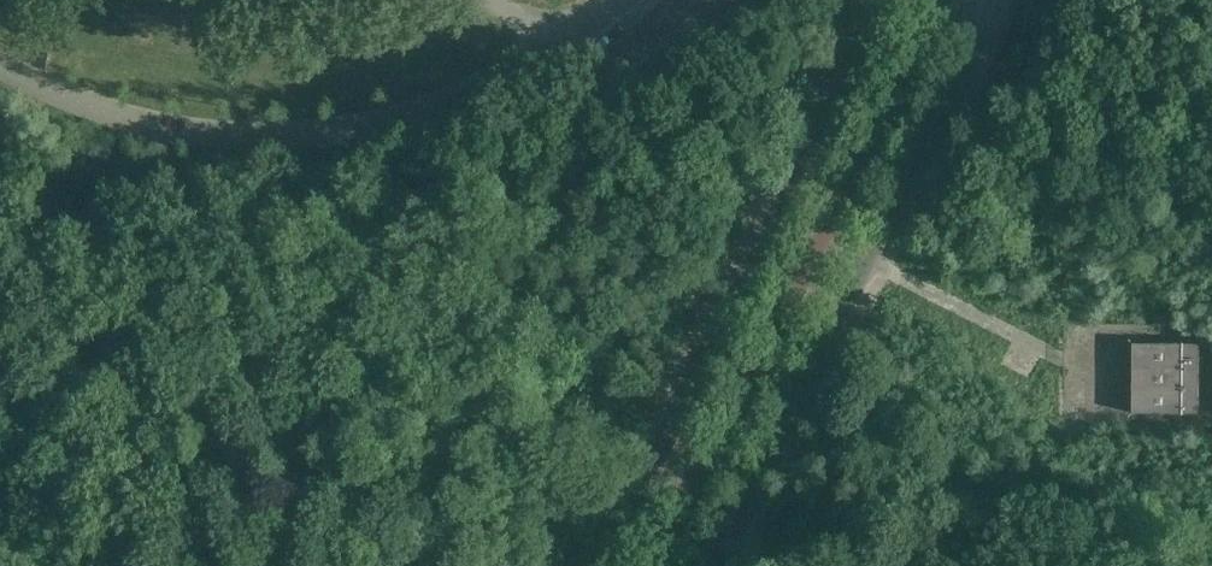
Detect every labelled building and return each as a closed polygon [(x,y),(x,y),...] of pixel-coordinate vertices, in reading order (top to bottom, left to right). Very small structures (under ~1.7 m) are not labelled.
[(1132,413),(1199,413),(1199,344),(1132,343),(1132,413)]
